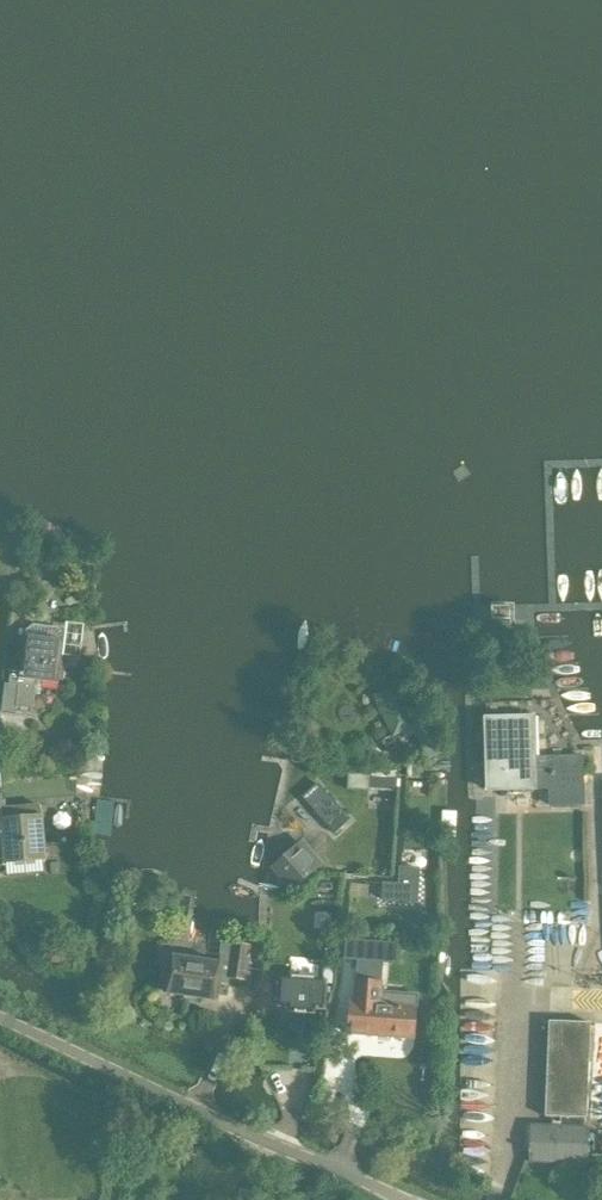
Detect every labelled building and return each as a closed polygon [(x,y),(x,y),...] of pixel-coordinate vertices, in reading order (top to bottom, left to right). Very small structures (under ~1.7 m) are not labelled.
[(509,602),(491,603),(491,617),(509,616),(509,602)] [(59,684),(62,656),(65,636),(59,628),(35,625),(26,631),(25,636),(20,671),(11,670),(9,685),(19,686),(16,707),(33,709),(36,681),(59,684)] [(396,686),(373,696),(393,737),(402,732),(405,739),(414,735),(410,728),(412,727),(414,732),(426,726),(421,715),(422,715),(416,702),(410,705),(404,692),(399,694),(396,686)] [(535,759),(534,718),(486,719),(488,791),(536,789),(550,789),(550,806),(584,805),(583,774),(583,758),(535,759)] [(426,726),(414,732),(429,759),(443,752),(428,724),(426,726)] [(369,778),(369,791),(397,793),(398,780),(369,778)] [(317,785),(303,798),(328,825),(327,827),(335,836),(352,820),(344,811),(342,813),(317,785)] [(3,833),(6,863),(7,863),(8,877),(44,874),(43,860),(45,860),(40,806),(3,809),(2,802),(0,802),(0,833),(3,833)] [(304,840),(272,868),(293,892),(325,864),(304,840)] [(417,903),(419,869),(400,867),(399,885),(383,884),(382,901),(417,903)] [(351,883),(350,897),(367,899),(369,885),(351,883)] [(352,958),(349,982),(356,983),(355,1002),(350,1002),(348,1034),(414,1039),(417,995),(381,992),(381,983),(364,981),(366,960),(365,959),(366,956),(367,955),(368,941),(347,939),(346,958),(352,958)] [(171,957),(166,993),(215,1000),(218,983),(229,985),(230,978),(244,981),(249,946),(221,942),(219,956),(222,956),(220,964),(171,957)] [(284,976),(282,1005),(291,1005),(291,1009),(311,1010),(312,1005),(322,1005),(324,979),(284,976)] [(587,1119),(591,1024),(550,1022),(546,1117),(562,1118),(562,1128),(532,1127),(530,1162),(587,1164),(589,1129),(584,1129),(585,1119),(587,1119)]
